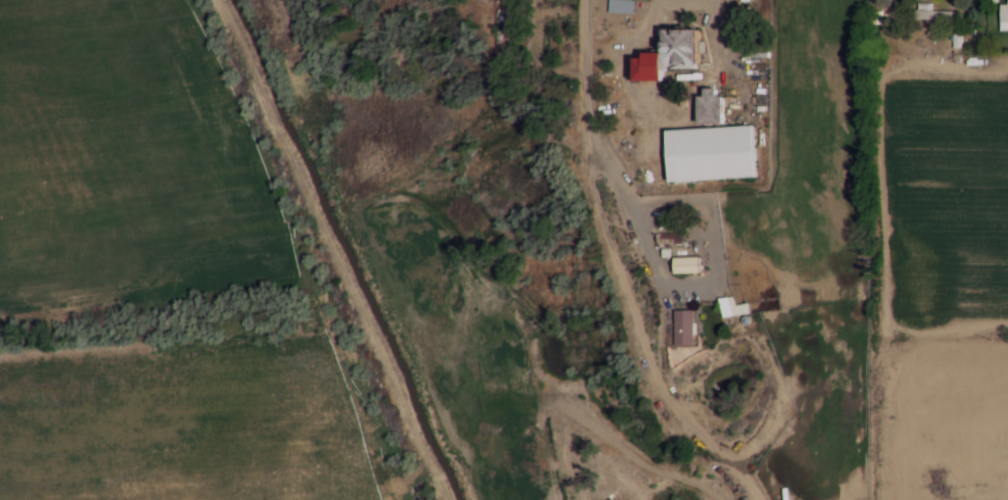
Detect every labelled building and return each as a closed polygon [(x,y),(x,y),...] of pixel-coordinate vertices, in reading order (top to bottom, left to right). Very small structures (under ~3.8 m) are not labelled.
[(606,12),(606,0),(633,0),(632,12),(606,12)] [(998,2),(998,32),(1007,32),(1007,1),(998,2)] [(931,3),(914,2),(914,20),(950,21),(951,11),(931,10),(931,3)] [(658,29),(690,29),(690,66),(658,66),(658,29)] [(625,79),(625,55),(652,55),(652,79),(625,79)] [(689,119),(689,95),(715,95),(715,119),(689,119)] [(658,129),(745,123),(749,177),(661,183),(658,129)] [(654,245),(677,245),(677,232),(654,232),(654,245)] [(695,257),(669,257),(669,273),(695,273),(695,257)] [(723,297),(725,316),(748,313),(747,304),(733,305),(732,296),(723,297)] [(691,310),(673,310),(673,344),(691,344),(691,310)]
